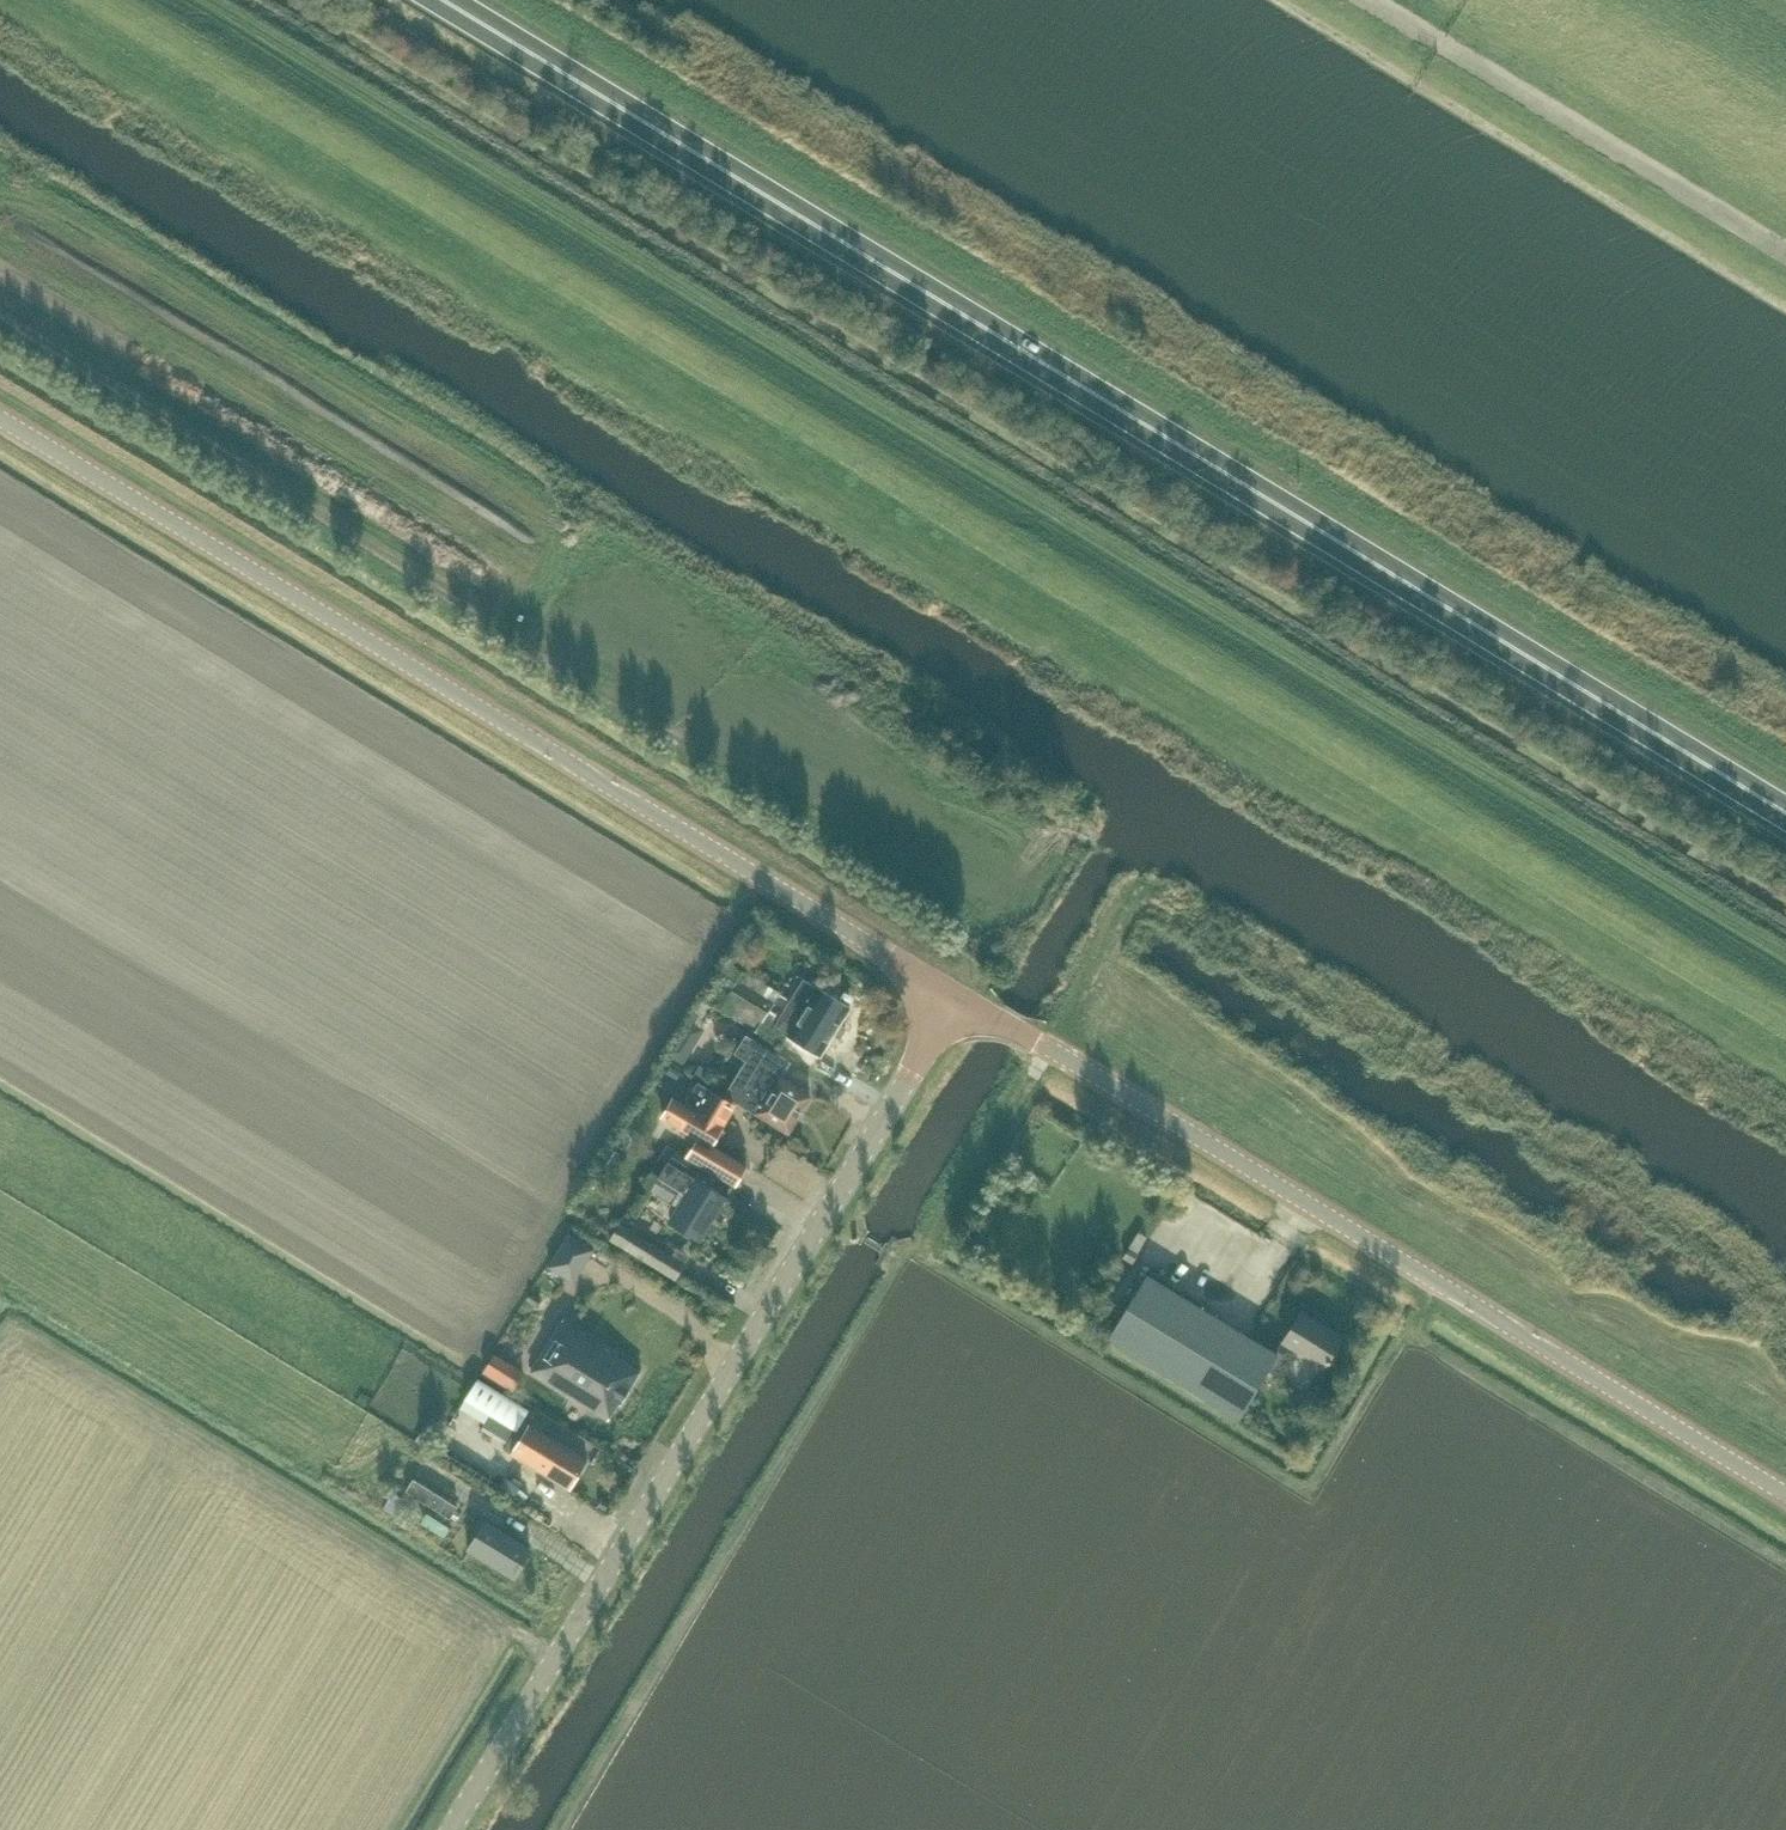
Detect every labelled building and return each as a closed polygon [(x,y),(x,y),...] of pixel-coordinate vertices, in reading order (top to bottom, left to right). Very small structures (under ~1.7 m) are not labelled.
[(721,1012),(753,1034),(755,1030),(782,1046),(787,1036),(822,1057),(853,1008),(804,980),(792,999),(744,971),(732,964),(712,998),(724,1006),(721,1012)] [(781,1078),(781,1077),(789,1063),(748,1038),(737,1053),(747,1059),(726,1094),(739,1101),(789,1132),(811,1097),(781,1078)] [(679,1041),(671,1054),(687,1063),(694,1050),(679,1041)] [(690,1157),(738,1185),(749,1165),(714,1144),(737,1104),(701,1083),(688,1105),(676,1098),(665,1117),(701,1138),(690,1157)] [(603,1161),(610,1165),(612,1166),(620,1153),(611,1147),(603,1161)] [(676,1150),(670,1160),(686,1170),(692,1160),(676,1150)] [(700,1242),(728,1196),(685,1171),(686,1170),(670,1160),(658,1179),(674,1188),(674,1187),(685,1194),(668,1222),(700,1242)] [(712,1267),(736,1220),(721,1213),(698,1260),(712,1267)] [(610,1239),(666,1273),(676,1279),(687,1262),(621,1222),(610,1239)] [(570,1234),(550,1266),(576,1282),(596,1249),(570,1234)] [(1129,1247),(1123,1257),(1132,1262),(1138,1253),(1129,1247)] [(1277,1353),(1276,1352),(1147,1274),(1107,1340),(1240,1421),(1269,1371),(1284,1379),(1297,1356),(1322,1371),(1343,1337),(1302,1311),(1277,1353)] [(644,1372),(620,1353),(562,1317),(530,1372),(609,1420),(620,1403),(622,1405),(644,1372)] [(483,1377),(509,1392),(521,1371),(495,1356),(483,1377)] [(478,1378),(466,1399),(517,1430),(529,1410),(478,1378)] [(588,1460),(530,1425),(512,1452),(570,1488),(588,1460)] [(414,1479),(407,1490),(450,1518),(457,1507),(414,1479)] [(516,1495),(521,1487),(508,1479),(502,1487),(516,1495)] [(393,1491),(384,1507),(393,1512),(402,1497),(393,1491)] [(468,1550),(515,1578),(524,1564),(522,1563),(531,1549),(486,1521),(468,1550)]
